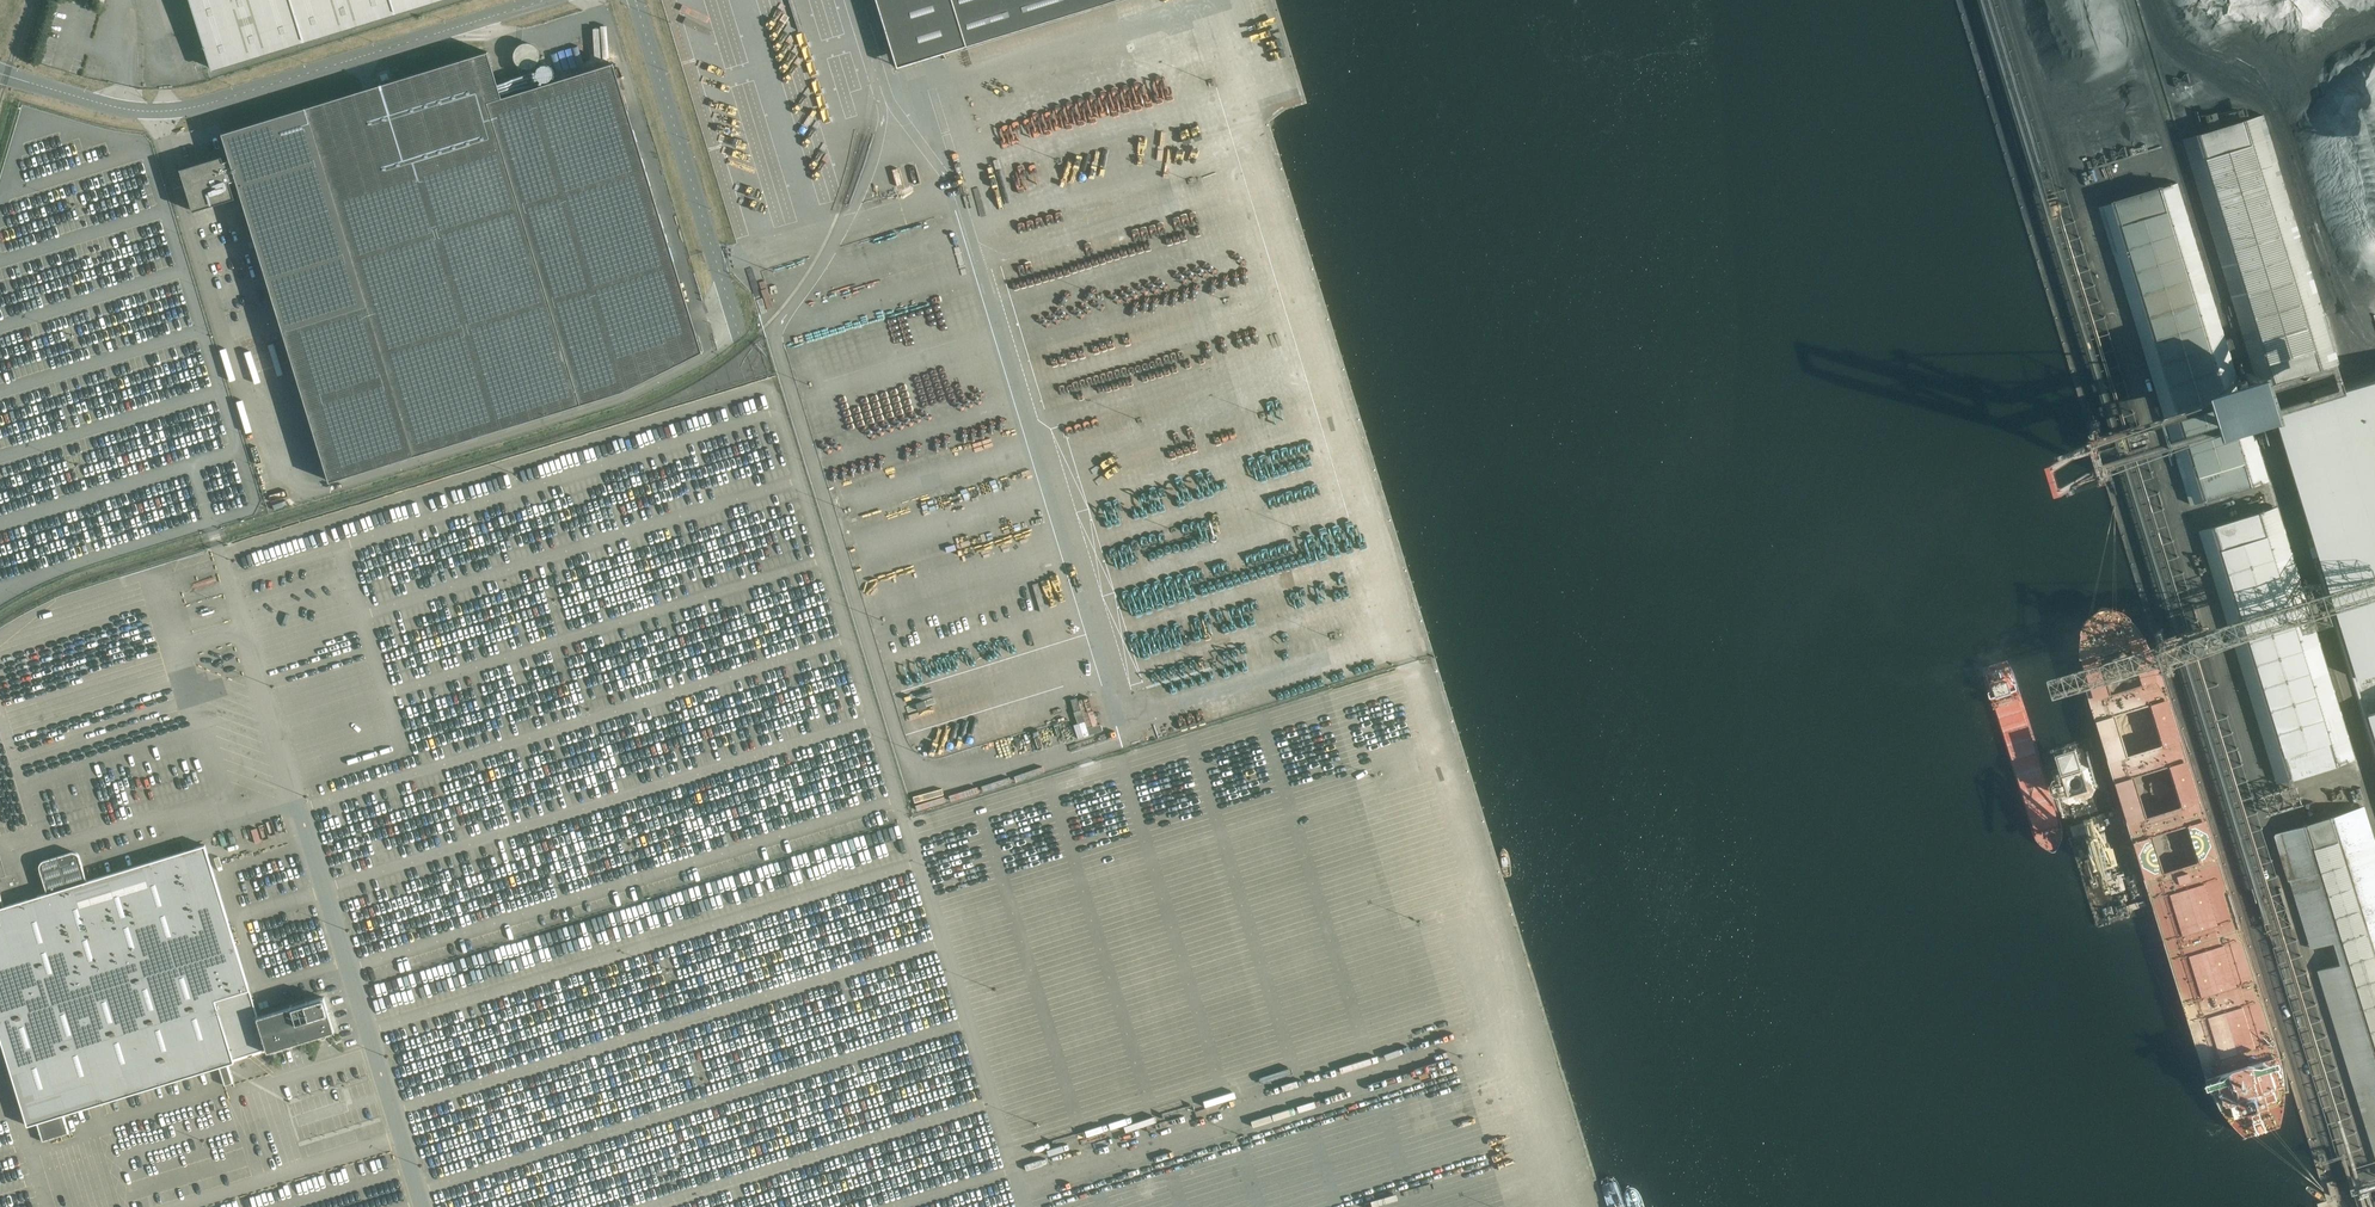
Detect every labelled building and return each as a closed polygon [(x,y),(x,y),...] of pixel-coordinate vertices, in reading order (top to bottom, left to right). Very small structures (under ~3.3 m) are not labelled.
[(211,68),(430,0),(190,0),(211,68)] [(1108,0),(1080,0),(1080,3),(1057,0),(1049,0),(1047,19),(1070,13),(1068,4),(1084,6),(1108,0)] [(536,86),(532,71),(497,82),(487,51),(222,133),(230,160),(224,162),(222,156),(180,169),(193,211),(235,198),(233,193),(240,191),(329,481),(622,390),(702,351),(697,337),(613,63),(536,86)] [(2343,366),(2265,112),(2184,137),(2261,391),(2343,366)] [(2181,186),(2103,210),(2103,209),(2100,210),(2108,234),(2110,233),(2111,238),(2113,242),(2114,246),(2117,255),(2120,265),(2118,265),(2119,269),(2121,268),(2127,288),(2125,288),(2126,292),(2128,291),(2134,310),(2132,311),(2133,315),(2135,314),(2141,333),(2139,334),(2140,338),(2142,337),(2148,356),(2146,357),(2147,360),(2149,360),(2155,379),(2153,380),(2154,383),(2156,383),(2162,402),(2160,402),(2161,406),(2163,405),(2169,425),(2167,425),(2168,429),(2170,428),(2176,447),(2174,448),(2175,452),(2177,451),(2186,483),(2184,483),(2191,507),(2194,507),(2193,506),(2271,482),(2261,450),(2263,450),(2262,446),(2260,447),(2254,427),(2256,427),(2255,423),(2253,424),(2247,405),(2249,404),(2248,400),(2246,401),(2240,382),(2242,381),(2241,378),(2239,378),(2233,359),(2235,358),(2234,355),(2232,355),(2226,336),(2228,336),(2227,332),(2225,332),(2219,313),(2221,313),(2220,309),(2218,310),(2212,290),(2214,290),(2213,286),(2211,287),(2205,268),(2207,267),(2206,263),(2204,264),(2198,245),(2200,244),(2199,241),(2197,241),(2191,222),(2193,221),(2192,218),(2190,218),(2181,186)] [(2356,759),(2298,571),(2278,505),(2201,529),(2278,783),(2356,759)] [(2357,710),(2374,769),(2374,704),(2357,710)] [(1080,736),(1090,732),(1085,720),(1075,724),(1080,736)] [(2365,806),(2276,833),(2312,949),(2317,948),(2324,968),(2318,970),(2354,1086),(2374,1080),(2374,838),(2365,806)] [(250,990),(205,844),(87,880),(79,855),(78,853),(77,853),(76,852),(75,852),(74,852),(73,852),(72,852),(44,860),(43,861),(42,861),(41,862),(40,863),(40,864),(40,865),(39,866),(40,867),(40,868),(47,893),(4,906),(0,893),(0,1036),(27,1125),(36,1123),(42,1141),(69,1133),(64,1114),(219,1067),(224,1085),(234,1082),(228,1064),(234,1062),(233,1059),(253,1053),(267,1049),(267,1052),(320,1035),(320,1036),(321,1036),(321,1037),(322,1037),(323,1037),(324,1037),(324,1036),(325,1036),(325,1035),(325,1034),(334,1031),(324,997),(258,1017),(250,990)] [(1423,1081),(1420,1072),(1414,1074),(1416,1083),(1423,1081)] [(2362,1113),(2374,1155),(2374,1109),(2362,1113)]
